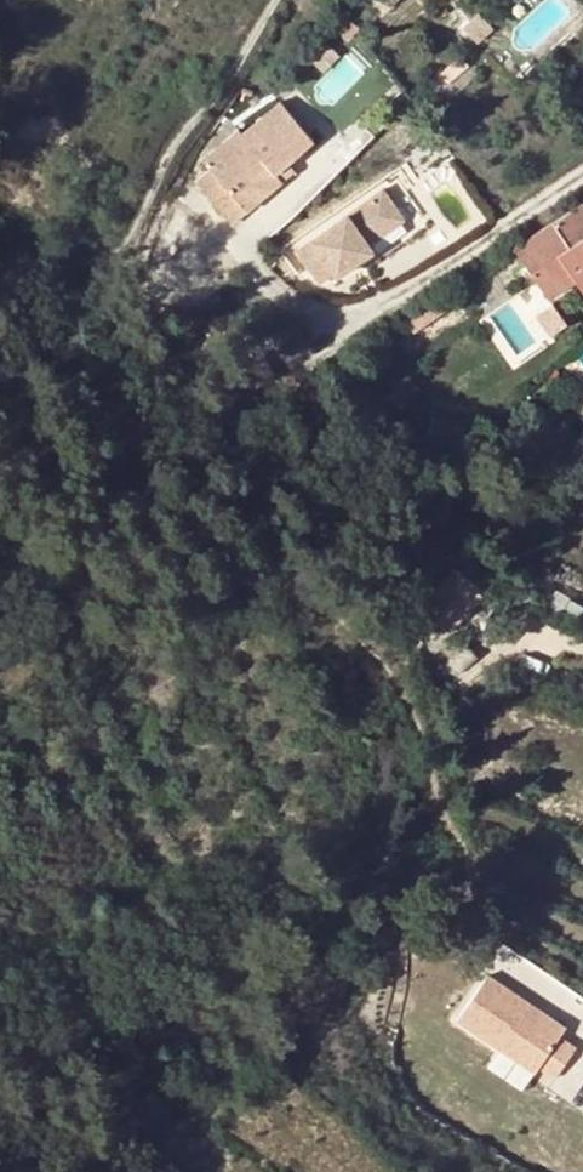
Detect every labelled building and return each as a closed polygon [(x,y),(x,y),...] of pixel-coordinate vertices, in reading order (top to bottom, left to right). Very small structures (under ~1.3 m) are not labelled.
[(468,26),(463,31),(477,46),(493,31),(478,16),(468,26)] [(271,177),(286,165),(312,143),(279,103),(242,136),(238,130),(200,163),(207,171),(194,182),(230,225),(276,185),(271,177)] [(380,116),(365,129),(373,138),(376,140),(389,127),(380,116)] [(271,177),(276,185),(292,173),(286,165),(271,177)] [(382,192),(294,254),(317,286),(332,275),(335,279),(371,253),(367,248),(403,222),(382,192)] [(515,248),(548,299),(575,282),(582,277),(582,213),(579,207),(551,226),(533,236),(515,248)] [(455,568),(420,608),(450,633),(485,593),(455,568)] [(484,966),(451,1021),(502,1051),(494,1064),(526,1082),(536,1064),(557,1076),(578,1041),(567,1034),(575,1019),(484,966)] [(319,1041),(310,1052),(316,1058),(325,1047),(319,1041)] [(394,1127),(377,1112),(369,1121),(386,1136),(394,1127)]
